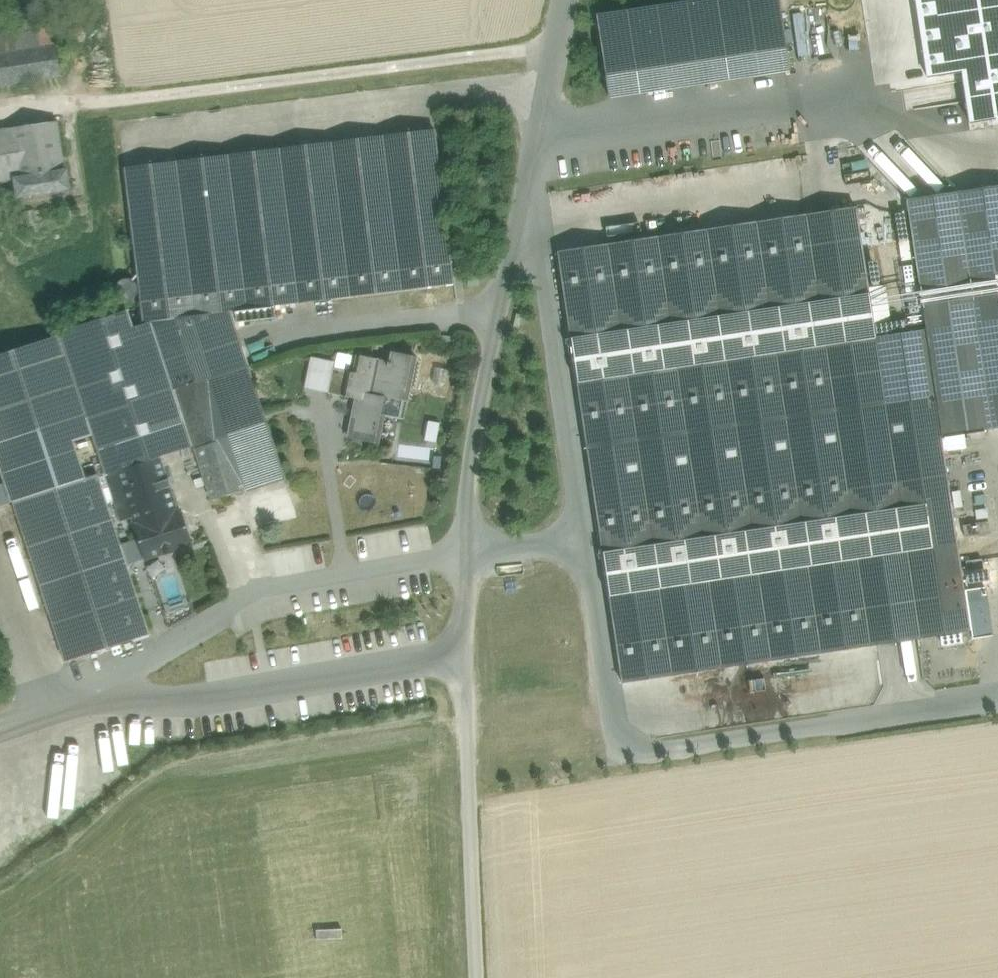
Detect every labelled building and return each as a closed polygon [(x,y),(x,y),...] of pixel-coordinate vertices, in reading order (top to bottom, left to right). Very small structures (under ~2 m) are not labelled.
[(596,16),(608,95),(789,68),(779,0),(700,0),(596,16)] [(927,79),(960,74),(968,124),(997,119),(997,0),(914,0),(927,79)] [(53,29),(14,35),(17,51),(56,45),(53,29)] [(0,37),(0,54),(17,51),(14,35),(0,37)] [(0,54),(0,86),(61,77),(56,45),(17,51),(0,54)] [(15,180),(12,162),(63,154),(57,121),(0,130),(0,182),(15,180)] [(435,131),(125,169),(143,322),(152,321),(231,311),(454,284),(435,131)] [(63,154),(12,162),(15,180),(18,198),(70,190),(67,170),(65,170),(63,154)] [(925,330),(935,396),(941,438),(964,435),(997,430),(997,190),(906,203),(925,330)] [(807,216),(558,253),(587,448),(885,404),(876,338),(873,324),(889,322),(884,286),(868,288),(856,208),(807,216)] [(876,268),(869,269),(871,284),(878,283),(876,268)] [(152,321),(133,327),(127,310),(59,332),(60,335),(80,398),(88,421),(92,436),(105,475),(193,446),(174,389),(152,321)] [(231,311),(152,321),(174,389),(175,388),(248,366),(249,365),(231,311)] [(925,330),(876,338),(885,404),(935,396),(925,330)] [(0,354),(0,468),(11,502),(13,501),(35,569),(119,542),(107,503),(114,501),(109,487),(102,490),(97,474),(85,478),(73,442),(92,436),(88,421),(80,398),(60,335),(0,354)] [(391,362),(358,355),(354,373),(350,372),(346,391),(357,394),(348,438),(378,444),(384,415),(403,419),(416,357),(393,352),(391,362)] [(302,386),(327,390),(332,359),(308,355),(302,386)] [(248,366),(175,388),(212,500),(247,489),(247,492),(285,480),(248,366)] [(350,372),(333,368),(328,393),(345,396),(346,391),(350,372)] [(885,404),(587,448),(622,682),(970,630),(943,452),(966,449),(964,435),(941,438),(935,396),(885,404)] [(161,457),(106,475),(109,487),(114,501),(120,521),(132,517),(139,515),(137,508),(173,497),(161,457)] [(255,521),(294,513),(289,490),(251,497),(255,521)] [(173,497),(137,508),(139,515),(132,517),(146,560),(165,553),(165,554),(173,551),(192,545),(180,509),(178,510),(173,497)] [(119,542),(35,569),(65,661),(149,634),(119,542)] [(973,589),(968,590),(966,592),(971,628),(976,629),(980,628),(983,626),(977,590),(973,589)]
